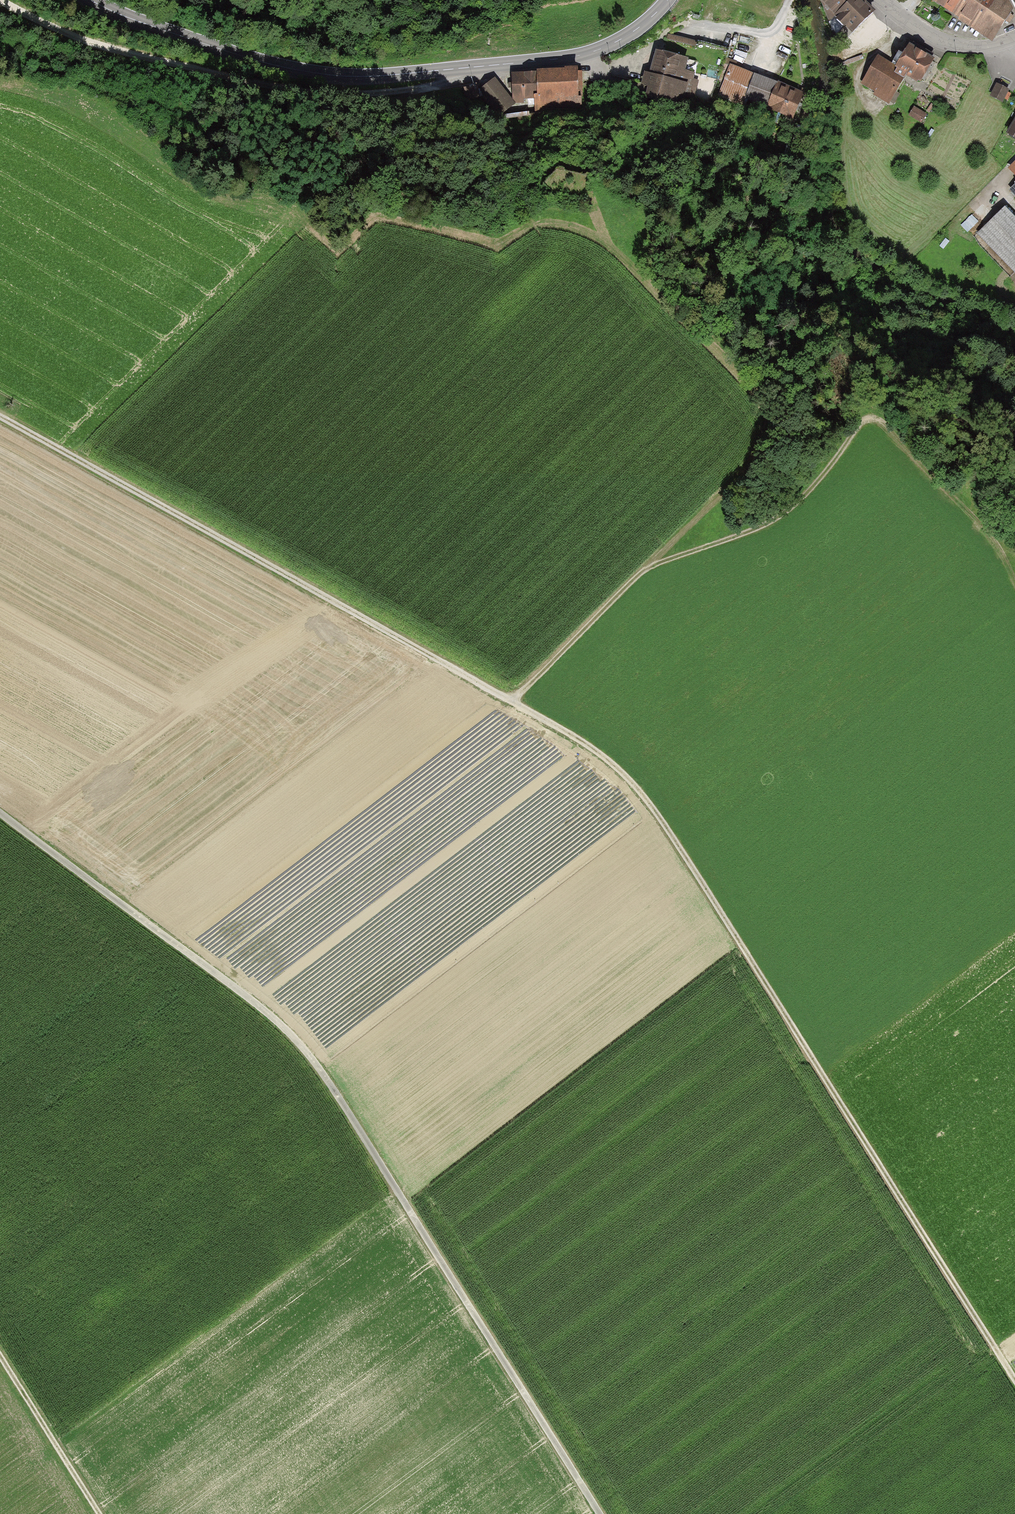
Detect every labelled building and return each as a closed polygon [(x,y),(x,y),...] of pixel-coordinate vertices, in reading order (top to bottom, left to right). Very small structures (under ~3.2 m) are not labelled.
[(832,15),(849,0),(818,0),(832,15)] [(832,15),(851,33),(873,12),(859,0),(849,0),(832,15)] [(944,8),(949,0),(931,0),(944,8)] [(944,8),(952,14),(961,0),(949,0),(944,8)] [(952,14),(959,18),(958,20),(970,27),(986,0),(961,0),(952,14)] [(970,27),(992,42),(1001,27),(1013,10),(1008,0),(986,0),(970,27)] [(907,44),(893,68),(905,75),(918,83),(932,60),(907,44)] [(646,88),(642,100),(673,110),(678,94),(692,98),(698,81),(691,79),(693,74),(683,71),(686,61),(653,52),(646,75),(643,73),(639,86),(646,88)] [(893,68),(875,57),(860,84),(874,92),(872,95),(888,104),(905,75),(893,68)] [(765,109),(775,83),(729,66),(716,98),(741,107),(743,101),(765,109)] [(575,71),(537,70),(537,72),(537,94),(534,94),(534,99),(535,113),(545,107),(582,108),(581,98),(575,98),(575,71)] [(537,72),(513,73),(513,102),(524,102),(524,99),(534,99),(534,94),(537,94),(537,72)] [(494,79),(478,93),(498,117),(514,104),(494,79)] [(775,83),(765,109),(790,119),(800,93),(775,83)] [(1000,103),(1006,90),(994,85),(988,97),(1000,103)] [(911,107),(906,115),(920,123),(925,115),(911,107)] [(1004,135),(1014,141),(1014,119),(1004,135)] [(1006,168),(1014,178),(1014,159),(1006,168)] [(1006,192),(1014,202),(1014,183),(1006,192)] [(1012,275),(1014,273),(1014,223),(1001,209),(974,235),(1012,275)]
